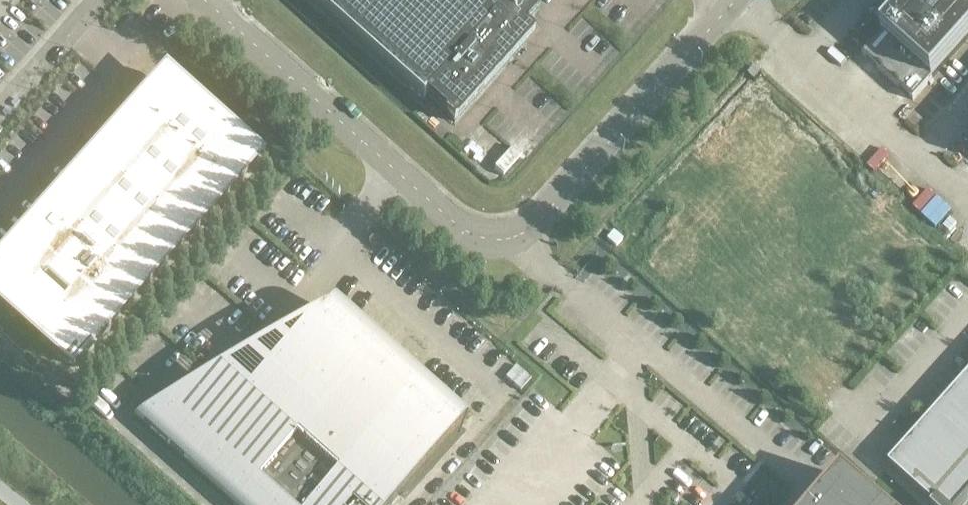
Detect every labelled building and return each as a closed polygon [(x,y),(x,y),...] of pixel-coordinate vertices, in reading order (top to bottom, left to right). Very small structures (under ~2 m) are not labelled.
[(423,100),(426,96),(455,123),(524,46),(516,39),(535,17),(516,0),(311,0),(423,100)] [(883,34),(932,79),(967,39),(967,0),(913,0),(883,34)] [(257,161),(211,119),(197,135),(152,95),(17,245),(14,243),(0,259),(0,290),(82,363),(112,330),(109,327),(257,161)] [(237,504),(394,504),(461,431),(328,311),(245,404),(209,379),(138,417),(237,504)] [(889,465),(934,504),(967,504),(967,377),(889,465)] [(842,476),(818,504),(877,504),(842,476)]
